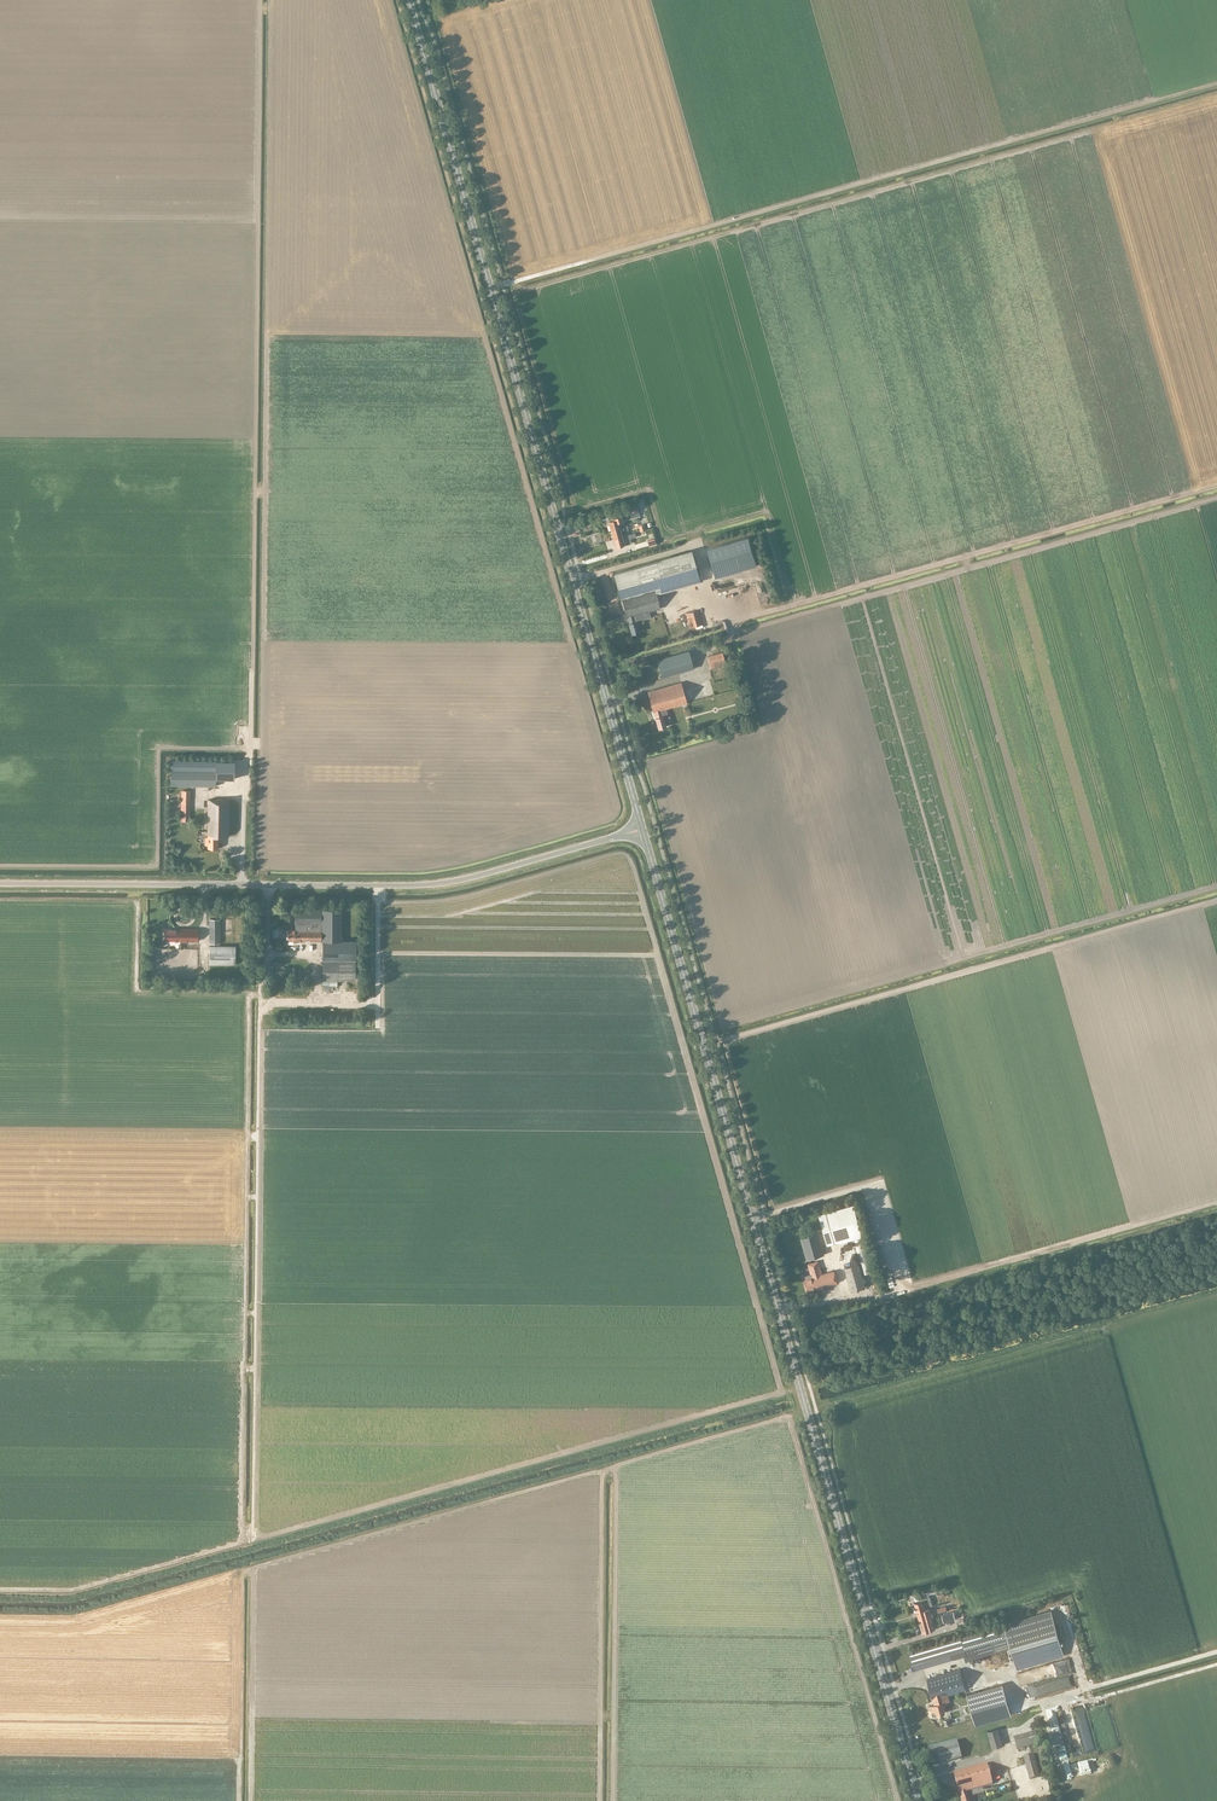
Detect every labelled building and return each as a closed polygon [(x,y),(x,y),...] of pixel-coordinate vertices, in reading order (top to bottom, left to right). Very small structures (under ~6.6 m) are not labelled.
[(610,530),(620,528),(618,522),(624,521),(621,511),(611,514),(613,520),(608,522),(610,530)] [(625,531),(628,530),(627,526),(620,528),(610,530),(613,539),(626,535),(625,531)] [(615,548),(624,545),(623,539),(626,538),(626,539),(632,538),(631,534),(626,535),(613,539),(615,548)] [(756,565),(748,536),(706,548),(714,577),(756,565)] [(660,608),(656,594),(700,582),(691,550),(661,559),(661,560),(615,573),(621,597),(627,618),(628,617),(630,623),(629,623),(632,634),(639,632),(636,621),(635,621),(633,616),(660,608)] [(735,599),(726,600),(728,608),(736,606),(735,599)] [(691,658),(688,650),(656,659),(661,678),(694,669),(692,662),(695,661),(694,657),(691,658)] [(711,668),(725,664),(722,652),(708,656),(711,668)] [(666,709),(686,703),(681,682),(648,692),(653,712),(655,712),(656,717),(655,718),(658,728),(666,726),(665,723),(669,721),(666,709)] [(171,761),(170,785),(216,786),(216,761),(171,761)] [(234,762),(216,761),(216,779),(234,779),(234,762)] [(190,821),(190,790),(181,790),(180,821),(190,821)] [(208,845),(208,848),(218,848),(218,836),(228,836),(228,800),(208,799),(208,837),(209,837),(208,841),(207,841),(207,845),(208,845)] [(356,941),(341,941),(341,909),(294,909),(294,924),(295,924),(295,929),(287,929),(287,941),(305,941),(310,941),(322,941),(322,980),(355,980),(355,960),(356,960),(356,941)] [(209,943),(220,943),(220,919),(209,919),(209,943)] [(198,941),(198,929),(164,929),(164,941),(182,941),(187,941),(198,941)] [(235,965),(235,945),(209,945),(209,964),(235,965)] [(872,1272),(860,1225),(854,1203),(818,1213),(827,1244),(839,1241),(839,1242),(853,1238),(863,1274),(872,1272)] [(806,1259),(824,1254),(818,1233),(800,1238),(806,1259)] [(853,1242),(840,1245),(846,1266),(844,1267),(851,1291),(865,1287),(853,1242)] [(804,1279),(803,1279),(807,1291),(837,1283),(834,1271),(822,1274),(818,1261),(808,1264),(810,1274),(803,1276),(804,1279)] [(925,1609),(924,1606),(932,1604),(929,1595),(921,1598),(921,1600),(913,1603),(916,1611),(925,1609)] [(916,1611),(918,1620),(927,1617),(926,1612),(933,1610),(932,1607),(925,1609),(916,1611)] [(953,1611),(941,1614),(943,1622),(955,1619),(953,1611)] [(1051,1612),(1003,1625),(1010,1649),(1011,1648),(1017,1669),(1063,1656),(1059,1641),(1064,1639),(1060,1626),(1055,1627),(1051,1612)] [(927,1617),(918,1620),(922,1632),(926,1631),(926,1632),(930,1631),(930,1630),(931,1630),(931,1629),(935,1628),(931,1616),(927,1617)] [(1003,1625),(908,1652),(913,1670),(964,1656),(965,1662),(968,1662),(968,1661),(1010,1649),(1003,1625)] [(985,1666),(1007,1660),(1005,1654),(984,1660),(985,1666)] [(1049,1678),(1068,1676),(1067,1665),(1048,1668),(1049,1678)] [(966,1692),(965,1689),(960,1669),(927,1678),(932,1698),(934,1698),(935,1703),(929,1705),(931,1711),(936,1710),(937,1714),(944,1712),(942,1704),(950,1701),(947,1694),(955,1692),(956,1695),(966,1692)] [(999,1718),(990,1687),(967,1694),(975,1725),(999,1718)] [(1067,1711),(1062,1712),(1066,1727),(1072,1726),(1067,1711)] [(1066,1749),(1077,1746),(1072,1726),(1065,1728),(1065,1726),(1060,1727),(1061,1733),(1066,1732),(1068,1739),(1065,1740),(1066,1744),(1070,1743),(1065,1745),(1066,1749)] [(987,1730),(992,1748),(1002,1745),(997,1727),(987,1730)] [(1017,1749),(1031,1745),(1038,1743),(1035,1731),(1013,1737),(1017,1749)] [(928,1748),(933,1766),(961,1758),(956,1740),(928,1748)] [(1024,1756),(1030,1779),(1039,1776),(1033,1753),(1024,1756)] [(953,1773),(959,1793),(961,1792),(962,1798),(961,1798),(961,1800),(970,1800),(968,1796),(967,1797),(966,1791),(992,1783),(986,1763),(953,1773)]
